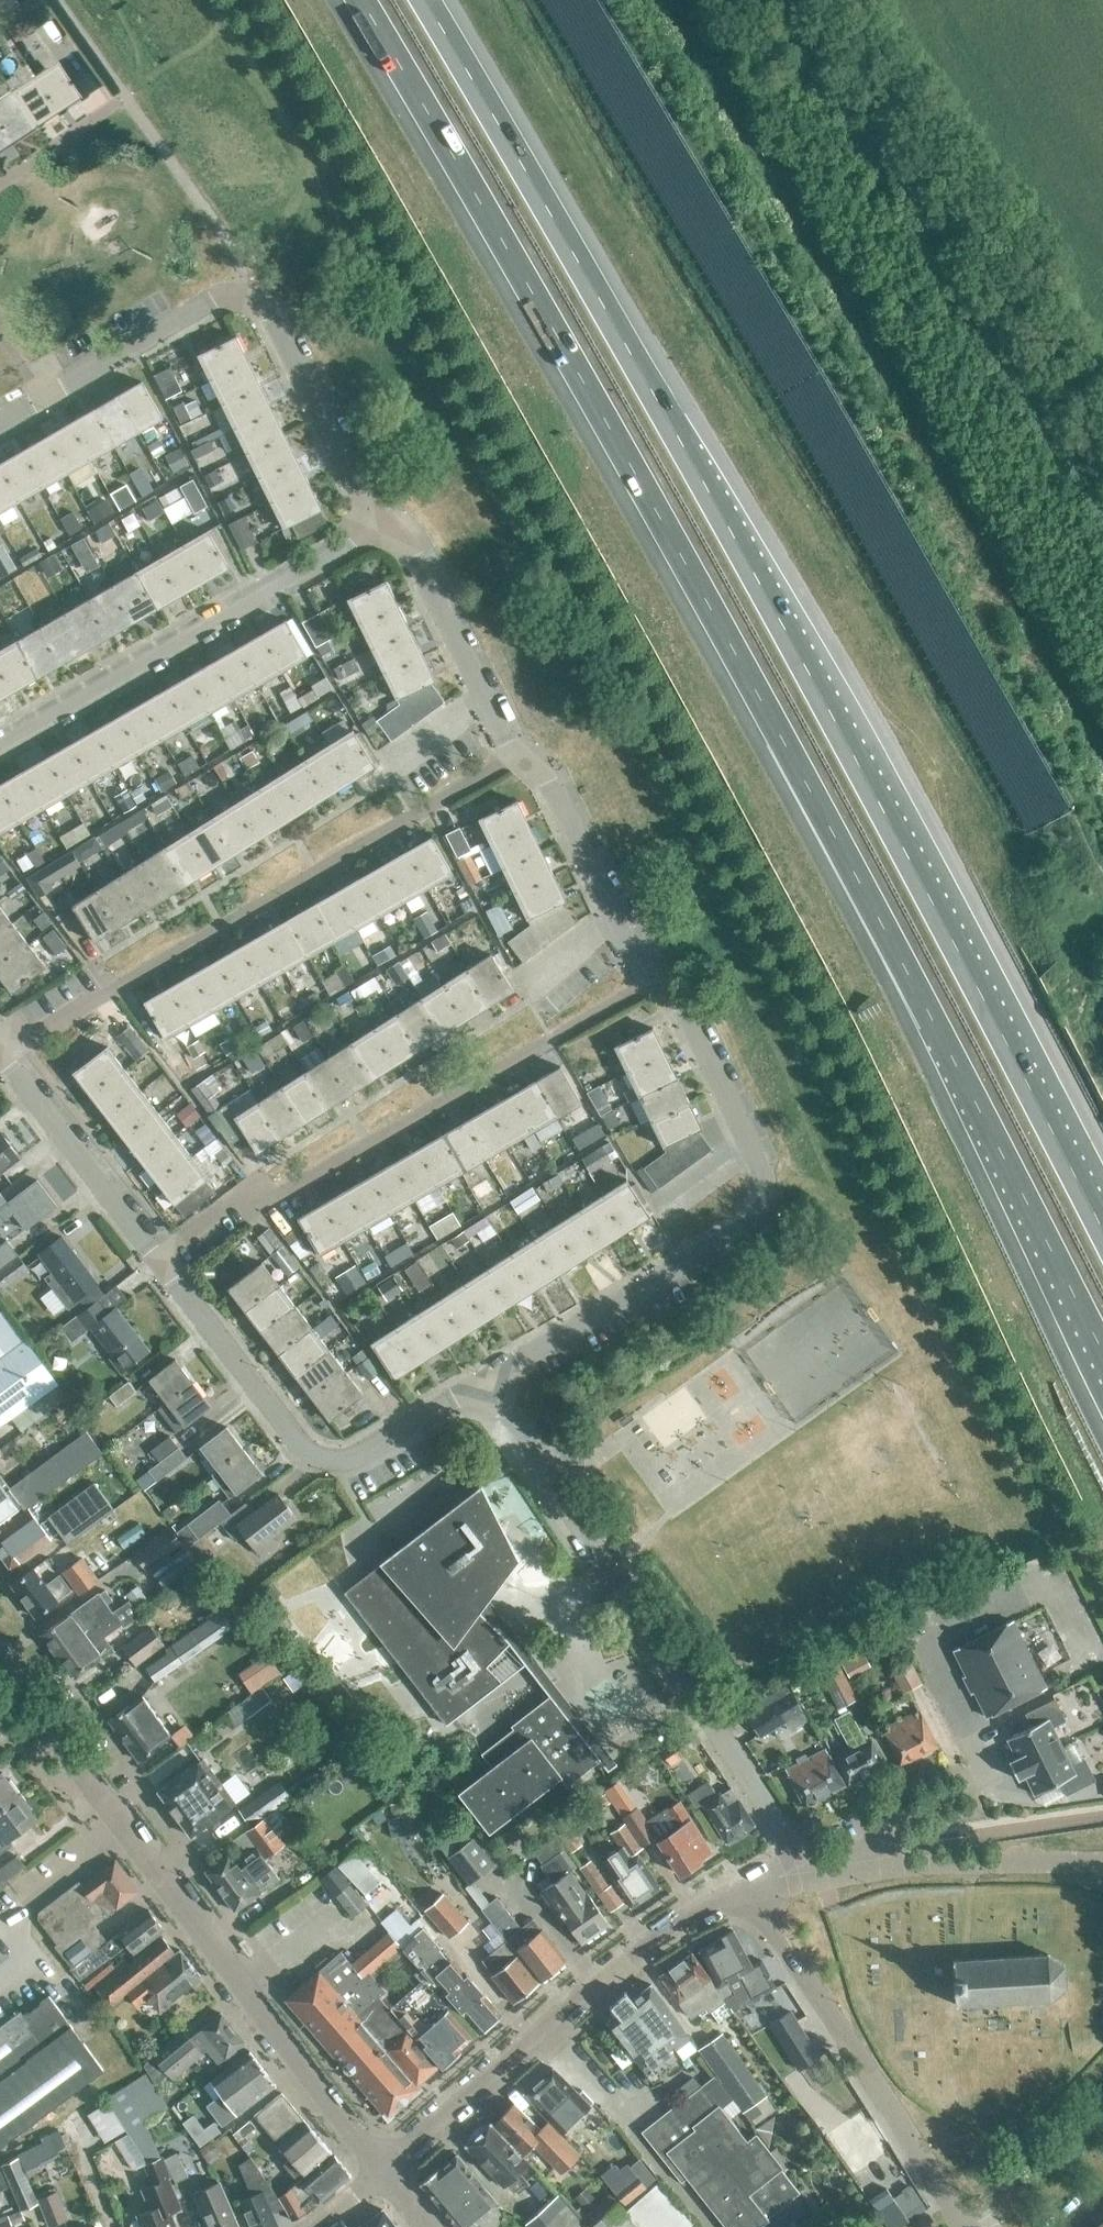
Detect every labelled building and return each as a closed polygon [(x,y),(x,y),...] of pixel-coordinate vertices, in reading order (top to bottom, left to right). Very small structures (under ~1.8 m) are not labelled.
[(15,8),(9,0),(0,0),(0,19),(15,8)] [(28,13),(8,26),(17,40),(37,27),(28,13)] [(58,112),(81,96),(58,60),(35,76),(58,112)] [(12,91),(35,127),(58,112),(35,76),(21,84),(15,75),(5,81),(12,91)] [(0,98),(0,123),(12,142),(35,127),(12,91),(0,98)] [(12,142),(0,123),(0,149),(12,142)] [(248,361),(236,336),(197,354),(210,380),(248,361)] [(261,385),(248,361),(210,380),(222,405),(261,385)] [(163,417),(142,381),(117,395),(139,432),(163,417)] [(273,410),(261,385),(222,405),(234,429),(273,410)] [(94,408),(115,445),(139,432),(117,395),(94,408)] [(70,422),(91,459),(115,445),(94,408),(70,422)] [(285,435),(273,410),(234,429),(246,454),(285,435)] [(46,436),(67,473),(91,459),(70,422),(46,436)] [(297,459),(285,435),(246,454),(258,479),(297,459)] [(22,450),(44,487),(67,473),(46,436),(22,450)] [(157,440),(148,445),(154,456),(164,451),(157,440)] [(210,441),(191,451),(195,458),(214,449),(210,441)] [(180,448),(166,456),(174,471),(188,464),(180,448)] [(20,501),(44,487),(22,450),(0,463),(0,466),(20,501)] [(309,484),(297,459),(258,479),(270,503),(309,484)] [(20,501),(0,466),(0,512),(20,501)] [(216,469),(203,475),(209,487),(222,480),(216,469)] [(126,483),(110,492),(119,509),(136,499),(126,483)] [(322,509),(309,484),(270,503),(282,528),(294,522),(301,536),(327,524),(320,510),(322,509)] [(227,495),(218,500),(224,512),(233,507),(227,495)] [(133,512),(122,519),(129,531),(140,524),(133,512)] [(244,515),(229,524),(242,549),(257,541),(244,515)] [(92,530),(100,544),(116,535),(108,521),(92,530)] [(204,580),(229,566),(207,529),(183,543),(204,580)] [(83,536),(71,543),(80,558),(92,551),(83,536)] [(50,537),(43,541),(48,550),(56,546),(50,537)] [(159,557),(180,594),(204,580),(183,543),(159,557)] [(135,571),(157,608),(180,594),(159,557),(135,571)] [(112,585),(133,621),(157,608),(135,571),(112,585)] [(398,605),(386,580),(348,599),(360,624),(398,605)] [(88,598),(109,635),(133,621),(112,585),(88,598)] [(64,612),(85,649),(109,635),(88,598),(64,612)] [(410,630),(398,605),(360,624),(372,649),(410,630)] [(40,626),(62,663),(85,649),(64,612),(40,626)] [(320,613),(304,622),(317,646),(333,637),(320,613)] [(286,619),(261,634),(282,671),(307,657),(286,619)] [(16,640),(38,677),(62,663),(40,626),(16,640)] [(423,655),(410,630),(372,649),(384,673),(423,655)] [(282,671),(261,634),(237,647),(259,684),(282,671)] [(14,690),(38,677),(16,640),(0,649),(0,666),(14,690)] [(214,661),(235,698),(259,684),(237,647),(214,661)] [(384,673),(396,697),(397,699),(407,694),(419,688),(431,682),(435,680),(423,655),(384,673)] [(211,712),(235,698),(214,661),(190,675),(211,712)] [(14,690),(0,666),(0,699),(14,690)] [(166,689),(187,726),(211,712),(190,675),(166,689)] [(431,682),(419,688),(434,709),(445,701),(431,682)] [(419,688),(407,694),(423,716),(434,709),(419,688)] [(142,702),(164,739),(187,726),(166,689),(142,702)] [(407,694),(397,699),(396,697),(395,698),(413,724),(423,716),(407,694)] [(387,702),(387,709),(402,731),(413,724),(395,698),(387,702)] [(118,716),(140,753),(164,739),(142,702),(118,716)] [(387,709),(386,713),(377,720),(391,740),(402,731),(387,709)] [(308,710),(296,717),(302,726),(313,719),(308,710)] [(95,730),(116,767),(140,753),(118,716),(95,730)] [(262,719),(250,727),(255,735),(267,728),(262,719)] [(284,724),(272,731),(279,742),(290,735),(284,724)] [(240,729),(226,737),(232,748),(246,740),(240,729)] [(329,744),(352,780),(375,765),(352,729),(329,744)] [(71,744),(92,781),(116,767),(95,730),(71,744)] [(47,757),(68,794),(92,781),(71,744),(47,757)] [(305,759),(328,795),(352,780),(329,744),(305,759)] [(23,771),(45,808),(68,794),(47,757),(23,771)] [(282,773),(305,809),(328,795),(305,759),(282,773)] [(220,762),(213,766),(221,779),(228,775),(220,762)] [(21,822),(45,808),(23,771),(0,784),(0,786),(21,822)] [(259,788),(281,824),(305,809),(282,773),(259,788)] [(21,822),(0,786),(0,834),(21,822)] [(138,788),(129,793),(136,805),(145,800),(138,788)] [(235,803),(258,839),(281,824),(259,788),(235,803)] [(478,819),(490,844),(529,825),(517,800),(478,819)] [(212,817),(235,853),(258,839),(235,803),(212,817)] [(130,816),(119,823),(125,833),(135,826),(130,816)] [(189,832),(211,868),(235,853),(212,817),(189,832)] [(119,823),(108,829),(115,840),(126,834),(125,833),(119,823)] [(490,844),(502,869),(541,850),(529,825),(490,844)] [(459,826),(445,833),(457,856),(470,849),(459,826)] [(36,828),(28,833),(34,844),(42,839),(36,828)] [(71,829),(59,836),(66,848),(79,841),(71,829)] [(166,846),(188,882),(211,868),(189,832),(166,846)] [(453,873),(431,836),(407,850),(428,887),(453,873)] [(95,837),(84,844),(91,855),(102,848),(95,837)] [(142,861),(165,897),(188,882),(166,846),(142,861)] [(26,877),(38,897),(53,888),(50,883),(80,865),(71,850),(26,877)] [(383,864),(404,901),(428,887),(407,850),(383,864)] [(553,875),(541,850),(502,869),(514,894),(553,875)] [(482,878),(470,855),(457,862),(469,885),(482,878)] [(0,862),(0,877),(11,869),(4,860),(0,862)] [(119,876),(142,912),(165,897),(142,861),(119,876)] [(359,877),(380,915),(404,901),(383,864),(359,877)] [(562,903),(566,900),(553,875),(514,894),(527,920),(535,916),(547,911),(562,903)] [(96,890),(118,926),(142,912),(119,876),(96,890)] [(335,891),(357,928),(380,915),(359,877),(335,891)] [(20,881),(8,891),(13,899),(26,889),(20,881)] [(72,905),(94,941),(118,926),(96,890),(72,905)] [(312,905),(333,942),(357,928),(335,891),(312,905)] [(572,924),(562,903),(547,911),(562,931),(572,924)] [(288,918),(309,956),(333,942),(312,905),(288,918)] [(12,922),(0,907),(0,931),(12,922)] [(562,931),(547,911),(535,916),(552,939),(562,931)] [(42,912),(33,919),(41,930),(50,923),(42,912)] [(552,939),(535,916),(527,920),(529,924),(527,926),(542,946),(552,939)] [(264,932),(285,969),(309,956),(288,918),(264,932)] [(0,931),(0,966),(29,944),(12,922),(0,931)] [(542,946),(527,926),(517,934),(532,954),(542,946)] [(53,929),(42,937),(56,955),(67,946),(53,929)] [(240,946),(261,983),(285,969),(264,932),(240,946)] [(522,961),(532,954),(517,934),(507,941),(522,961)] [(450,944),(445,936),(432,944),(438,952),(450,944)] [(0,966),(0,977),(12,992),(46,966),(29,944),(0,966)] [(216,960),(238,997),(261,983),(240,946),(216,960)] [(467,968),(489,1004),(513,989),(490,953),(467,968)] [(405,957),(398,961),(408,978),(413,984),(420,979),(405,957)] [(192,973),(214,1010),(238,997),(216,960),(192,973)] [(443,983),(466,1019),(489,1004),(467,968),(443,983)] [(169,987),(190,1024),(214,1010),(192,973),(169,987)] [(362,983),(351,990),(357,1000),(368,994),(362,983)] [(421,997),(443,1033),(466,1019),(443,983),(421,997)] [(169,987),(144,1001),(165,1038),(190,1024),(169,987)] [(317,992),(301,1001),(307,1010),(322,1001),(317,992)] [(397,1012),(420,1048),(443,1033),(421,997),(397,1012)] [(392,1055),(397,1063),(420,1048),(397,1012),(374,1027),(392,1055)] [(266,1021),(255,1028),(261,1038),(272,1031),(266,1021)] [(359,1055),(374,1078),(397,1063),(392,1055),(374,1027),(351,1042),(359,1055)] [(665,1053),(652,1027),(614,1046),(626,1071),(665,1053)] [(143,1040),(128,1051),(134,1059),(149,1048),(143,1040)] [(327,1057),(350,1093),(374,1078),(359,1055),(351,1042),(327,1057)] [(107,1045),(73,1072),(90,1094),(124,1068),(107,1045)] [(195,1073),(177,1049),(164,1059),(182,1083),(195,1073)] [(677,1078),(665,1053),(626,1071),(639,1097),(677,1078)] [(304,1072),(327,1108),(350,1093),(327,1057),(305,1071),(304,1072)] [(560,1065),(536,1079),(557,1116),(582,1102),(560,1065)] [(124,1068),(90,1094),(107,1116),(141,1090),(124,1068)] [(281,1086),(304,1122),(327,1108),(304,1072),(281,1086)] [(190,1088),(208,1114),(221,1105),(213,1094),(222,1088),(212,1073),(190,1088)] [(650,1120),(651,1121),(689,1102),(677,1078),(639,1097),(650,1120)] [(512,1093),(533,1130),(557,1116),(536,1079),(512,1093)] [(258,1101),(281,1137),(304,1122),(281,1086),(258,1101)] [(141,1090),(107,1116),(124,1137),(158,1111),(141,1090)] [(488,1107),(510,1144),(533,1130),(512,1093),(488,1107)] [(234,1116),(257,1152),(281,1137),(258,1101),(234,1116)] [(190,1102),(177,1112),(187,1125),(200,1115),(190,1102)] [(702,1128),(689,1102),(651,1121),(663,1146),(673,1142),(685,1136),(697,1130),(702,1128)] [(464,1120),(486,1157),(510,1144),(488,1107),(464,1120)] [(158,1111),(124,1137),(141,1159),(174,1133),(158,1111)] [(441,1134),(462,1171),(486,1157),(464,1120),(441,1134)] [(205,1122),(194,1130),(205,1144),(216,1136),(205,1122)] [(712,1149),(697,1130),(685,1136),(701,1157),(712,1149)] [(20,1157),(0,1131),(0,1171),(20,1157)] [(174,1133),(141,1159),(158,1181),(191,1155),(174,1133)] [(417,1148),(438,1185),(462,1171),(441,1134),(417,1148)] [(701,1157),(685,1136),(673,1142),(690,1165),(701,1157)] [(690,1165),(673,1142),(663,1146),(666,1151),(665,1152),(680,1172),(690,1165)] [(224,1147),(216,1153),(225,1164),(233,1158),(224,1147)] [(393,1162),(414,1199),(438,1185),(417,1148),(393,1162)] [(669,1180),(680,1172),(665,1152),(654,1160),(669,1180)] [(158,1181),(175,1203),(185,1215),(215,1191),(205,1179),(209,1177),(191,1155),(158,1181)] [(659,1188),(669,1180),(654,1160),(644,1167),(659,1188)] [(369,1176),(391,1213),(414,1199),(393,1162),(369,1176)] [(649,1194),(659,1188),(644,1167),(642,1166),(635,1170),(649,1194)] [(557,1175),(542,1184),(547,1192),(562,1184),(557,1175)] [(345,1189),(367,1226),(391,1213),(369,1176),(345,1189)] [(57,1205),(37,1179),(7,1201),(0,1192),(0,1223),(14,1213),(26,1229),(57,1205)] [(603,1194),(626,1231),(650,1215),(627,1179),(603,1194)] [(533,1188),(511,1201),(518,1213),(540,1199),(533,1188)] [(322,1203),(343,1240),(367,1226),(345,1189),(322,1203)] [(580,1209),(603,1245),(626,1231),(603,1194),(580,1209)] [(322,1203),(298,1217),(319,1254),(343,1240),(322,1203)] [(557,1224),(580,1260),(603,1245),(580,1209),(557,1224)] [(454,1213),(431,1226),(438,1239),(461,1226),(460,1225),(454,1213)] [(290,1223),(279,1231),(289,1245),(300,1237),(290,1223)] [(533,1239),(557,1275),(580,1260),(557,1224),(533,1239)] [(269,1227),(257,1236),(288,1276),(299,1267),(269,1227)] [(98,1283),(61,1236),(39,1252),(53,1270),(45,1276),(69,1307),(80,1298),(79,1297),(98,1283)] [(18,1254),(7,1239),(0,1244),(0,1267),(18,1254)] [(510,1253),(533,1290),(557,1275),(533,1239),(510,1253)] [(406,1243),(396,1249),(403,1260),(413,1254),(406,1243)] [(487,1268),(510,1304),(533,1290),(510,1253),(487,1268)] [(29,1268),(18,1254),(0,1267),(0,1282),(4,1287),(29,1268)] [(374,1261),(361,1269),(368,1280),(381,1273),(374,1261)] [(262,1262),(228,1288),(245,1310),(279,1284),(262,1262)] [(317,1262),(308,1269),(316,1279),(325,1272),(317,1262)] [(208,1264),(203,1264),(203,1277),(206,1277),(214,1276),(213,1264),(208,1264)] [(357,1267),(338,1279),(348,1294),(366,1283),(357,1267)] [(464,1283),(487,1319),(510,1304),(487,1268),(464,1283)] [(441,1298),(464,1334),(487,1319),(464,1283),(441,1298)] [(279,1284),(245,1310),(262,1332),(296,1306),(279,1284)] [(418,1312),(441,1349),(464,1334),(441,1298),(418,1312)] [(148,1349),(146,1345),(116,1307),(108,1312),(98,1299),(61,1327),(72,1341),(91,1326),(112,1354),(110,1355),(121,1369),(148,1349)] [(296,1306),(262,1332),(279,1353),(312,1327),(296,1306)] [(2,1309),(0,1310),(0,1424),(36,1397),(36,1398),(57,1383),(2,1309)] [(395,1327),(418,1363),(441,1349),(418,1312),(395,1327)] [(312,1327),(279,1353),(295,1375),(329,1349),(312,1327)] [(371,1342),(394,1378),(418,1363),(395,1327),(371,1342)] [(329,1349),(295,1375),(312,1397),(346,1371),(329,1349)] [(361,1350),(350,1359),(355,1365),(366,1357),(361,1350)] [(149,1378),(167,1402),(193,1382),(175,1358),(149,1378)] [(366,1358),(356,1366),(367,1380),(377,1372),(366,1358)] [(346,1371),(312,1397),(329,1419),(363,1393),(346,1372),(346,1371)] [(118,1405),(138,1390),(130,1381),(111,1395),(118,1405)] [(211,1405),(193,1382),(167,1402),(158,1408),(176,1432),(211,1405)] [(213,1472),(213,1473),(244,1449),(227,1426),(201,1445),(218,1469),(213,1472)] [(23,1505),(24,1507),(27,1505),(102,1451),(87,1430),(9,1487),(0,1475),(0,1522),(23,1505)] [(160,1459),(179,1445),(171,1435),(153,1449),(160,1459)] [(151,1469),(158,1479),(188,1456),(180,1447),(151,1469)] [(262,1472),(244,1449),(213,1473),(230,1496),(262,1472)] [(94,1481),(48,1515),(68,1542),(114,1508),(94,1481)] [(482,1485),(340,1594),(442,1721),(499,1677),(484,1663),(508,1639),(469,1600),(509,1560),(493,1539),(504,1530),(482,1485)] [(296,1516),(278,1493),(252,1512),(247,1505),(221,1523),(235,1542),(246,1534),(260,1554),(277,1542),(271,1534),(296,1516)] [(220,1499),(178,1531),(189,1546),(231,1514),(220,1499)] [(24,1507),(25,1509),(0,1527),(0,1554),(11,1568),(52,1539),(27,1505),(24,1507)] [(147,1568),(181,1544),(170,1528),(135,1552),(147,1568)] [(79,1592),(98,1578),(83,1558),(64,1571),(79,1592)] [(34,1568),(11,1584),(36,1617),(57,1601),(57,1600),(72,1589),(61,1574),(46,1584),(34,1568)] [(98,1593),(41,1634),(55,1652),(76,1637),(80,1642),(88,1636),(96,1625),(95,1625),(102,1617),(103,1618),(112,1612),(98,1593)] [(76,1637),(55,1652),(72,1675),(111,1647),(104,1637),(136,1613),(127,1601),(112,1612),(103,1618),(102,1617),(95,1625),(96,1625),(88,1636),(80,1642),(76,1637)] [(156,1680),(231,1629),(220,1613),(167,1650),(170,1654),(148,1669),(156,1680)] [(987,1716),(1046,1687),(1013,1620),(954,1649),(987,1716)] [(137,1663),(164,1644),(151,1626),(125,1645),(137,1663)] [(819,1668),(838,1708),(857,1699),(838,1659),(819,1668)] [(908,1691),(920,1685),(909,1663),(897,1668),(908,1691)] [(343,1683),(334,1690),(347,1707),(356,1701),(343,1683)] [(261,1685),(226,1711),(236,1725),(271,1699),(261,1685)] [(802,1709),(791,1689),(747,1712),(758,1732),(802,1709)] [(109,1720),(138,1758),(170,1734),(142,1696),(109,1720)] [(493,1766),(460,1792),(488,1830),(559,1775),(567,1784),(599,1759),(551,1697),(512,1726),(514,1728),(483,1753),(493,1766)] [(1009,1761),(1013,1769),(1061,1745),(1052,1726),(1065,1719),(1055,1698),(1025,1713),(1031,1725),(1006,1737),(1016,1757),(1009,1761)] [(834,1757),(848,1784),(884,1766),(870,1738),(865,1741),(848,1710),(834,1717),(851,1748),(834,1757)] [(900,1765),(937,1746),(920,1711),(883,1729),(900,1765)] [(685,1732),(662,1748),(673,1763),(696,1747),(685,1732)] [(1071,1765),(1061,1745),(1013,1769),(1017,1778),(1025,1774),(1034,1794),(1059,1782),(1065,1794),(1095,1779),(1084,1758),(1071,1765)] [(798,1762),(785,1769),(805,1805),(845,1784),(826,1748),(808,1757),(805,1752),(795,1758),(798,1762)] [(158,1791),(191,1835),(236,1803),(209,1765),(207,1766),(202,1759),(158,1791)] [(239,1808),(252,1825),(328,1770),(324,1764),(312,1772),(311,1771),(281,1791),(275,1782),(239,1808)] [(20,1792),(10,1778),(8,1780),(2,1772),(0,1774),(0,1808),(20,1792)] [(709,1781),(688,1794),(696,1806),(702,1803),(727,1842),(754,1824),(731,1787),(721,1794),(719,1792),(717,1793),(709,1781)] [(0,1808),(0,1852),(11,1844),(7,1839),(36,1818),(29,1808),(31,1807),(20,1792),(0,1808)] [(603,1794),(591,1802),(596,1808),(597,1811),(609,1803),(603,1794)] [(680,1802),(648,1823),(656,1836),(659,1840),(680,1873),(701,1860),(699,1858),(711,1850),(680,1802)] [(231,1852),(206,1870),(235,1911),(281,1878),(266,1858),(285,1843),(280,1836),(293,1826),(280,1808),(234,1841),(243,1854),(236,1859),(231,1852)] [(638,1808),(624,1817),(642,1845),(656,1836),(648,1823),(638,1808)] [(611,1877),(631,1906),(660,1886),(636,1852),(641,1848),(623,1823),(610,1832),(620,1848),(607,1857),(617,1872),(611,1877)] [(495,1864),(473,1836),(448,1855),(470,1884),(495,1864)] [(364,1841),(336,1863),(362,1895),(377,1882),(365,1867),(377,1858),(364,1841)] [(559,1912),(581,1942),(609,1923),(585,1891),(584,1892),(568,1870),(570,1869),(558,1852),(539,1865),(551,1882),(539,1891),(556,1914),(559,1912)] [(0,1869),(0,1884),(26,1865),(18,1855),(0,1869)] [(96,1924),(140,1891),(116,1859),(83,1885),(79,1879),(38,1910),(37,1917),(56,1942),(54,1943),(71,1965),(84,1955),(85,1956),(107,1940),(96,1924)] [(579,1867),(610,1911),(623,1901),(612,1884),(610,1886),(591,1859),(579,1867)] [(320,1878),(333,1894),(348,1883),(335,1866),(320,1878)] [(468,1920),(444,1892),(425,1909),(450,1937),(468,1920)] [(506,1939),(540,1981),(567,1960),(532,1918),(521,1926),(496,1896),(481,1909),(506,1939)] [(400,1945),(401,1944),(416,1931),(396,1909),(381,1922),(389,1931),(400,1945)] [(134,1951),(164,1929),(149,1910),(108,1941),(107,1940),(85,1956),(93,1967),(126,1942),(134,1951)] [(450,1961),(440,1949),(441,1948),(422,1926),(416,1931),(401,1944),(400,1945),(404,1949),(420,1967),(421,1966),(442,1988),(443,1990),(445,1992),(481,2033),(502,2015),(453,1959),(450,1961)] [(733,1929),(715,1939),(716,1940),(699,1949),(700,1951),(718,1985),(717,1985),(721,1991),(726,1998),(735,1993),(729,1981),(738,1976),(752,2000),(776,1986),(761,1959),(751,1964),(733,1929)] [(373,1976),(404,1949),(400,1945),(389,1931),(352,1963),(341,1950),(287,1997),(304,2018),(302,2019),(388,2118),(420,2090),(416,2085),(439,2064),(388,2007),(379,1997),(386,1991),(373,1976)] [(202,1978),(180,1949),(175,1953),(163,1936),(127,1963),(124,1958),(94,1982),(110,2003),(126,1990),(137,2004),(148,1996),(159,2010),(202,1978)] [(491,1974),(514,2002),(540,1981),(506,1939),(493,1950),(481,1960),(492,1973),(491,1974)] [(711,2010),(726,2000),(692,1952),(660,1975),(685,2010),(686,2009),(692,2017),(708,2005),(711,2010)] [(1064,1964),(1048,1953),(953,1960),(956,2004),(1050,1998),(1065,1985),(1064,1964)] [(439,2064),(443,2068),(481,2033),(445,1992),(443,1990),(442,1988),(421,1966),(420,1967),(413,1973),(420,1980),(388,2007),(439,2064)] [(672,2064),(680,2057),(672,2046),(688,2034),(652,1983),(632,2000),(625,1992),(610,2006),(616,2013),(607,2021),(647,2073),(668,2058),(672,2064)] [(58,2008),(48,1994),(40,2001),(41,2003),(28,2013),(26,2011),(22,2014),(20,2011),(0,2026),(0,2144),(103,2068),(58,2008)] [(155,2055),(143,2064),(155,2084),(169,2072),(173,2077),(207,2049),(218,2063),(219,2061),(245,2042),(223,2011),(189,2037),(184,2030),(153,2053),(155,2055)] [(819,2055),(791,2011),(770,2024),(798,2068),(819,2055)] [(766,2095),(745,2066),(721,2032),(699,2048),(753,2123),(774,2108),(765,2096),(766,2095)] [(276,2085),(249,2051),(212,2079),(223,2094),(207,2106),(222,2126),(276,2085)] [(577,2094),(553,2067),(524,2092),(545,2116),(548,2113),(556,2122),(571,2109),(577,2115),(592,2101),(582,2090),(577,2094)] [(105,2097),(148,2164),(144,2165),(152,2185),(142,2189),(150,2209),(137,2215),(138,2218),(131,2220),(129,2225),(130,2226),(177,2226),(171,2212),(182,2207),(169,2178),(172,2176),(163,2158),(144,2120),(166,2106),(145,2072),(105,2097)] [(719,2104),(721,2107),(733,2098),(714,2075),(702,2085),(717,2105),(719,2104)] [(702,2085),(676,2103),(641,2131),(681,2181),(687,2176),(727,2226),(758,2226),(768,2219),(767,2217),(787,2202),(800,2191),(782,2166),(756,2132),(747,2140),(721,2107),(719,2104),(717,2105),(702,2085)] [(300,2177),(332,2152),(282,2093),(256,2114),(292,2157),(286,2162),(299,2178),(278,2196),(294,2220),(307,2213),(322,2200),(324,2203),(335,2193),(334,2189),(351,2175),(335,2155),(304,2182),(300,2177)] [(540,2128),(514,2103),(493,2124),(523,2154),(532,2144),(559,2172),(579,2154),(547,2121),(540,2128)] [(249,2119),(233,2133),(241,2145),(247,2140),(244,2136),(255,2127),(249,2119)] [(491,2123),(465,2145),(504,2185),(529,2162),(491,2123)] [(26,2147),(16,2152),(28,2175),(41,2168),(37,2159),(56,2149),(55,2147),(65,2142),(57,2126),(47,2131),(49,2135),(26,2147)] [(213,2141),(199,2149),(206,2160),(220,2152),(213,2141)] [(176,2152),(163,2158),(172,2176),(175,2182),(188,2175),(176,2152)] [(439,2167),(420,2182),(458,2226),(472,2226),(499,2204),(457,2154),(439,2168),(439,2167)] [(0,2164),(20,2209),(38,2202),(18,2156),(0,2164)] [(238,2164),(252,2196),(242,2201),(252,2226),(272,2226),(278,2224),(272,2212),(284,2207),(250,2156),(238,2164)] [(615,2164),(601,2175),(626,2205),(656,2179),(639,2160),(630,2167),(627,2164),(620,2170),(615,2164)] [(535,2181),(529,2187),(540,2199),(547,2193),(535,2181)] [(208,2226),(237,2226),(216,2183),(193,2194),(208,2226)] [(888,2226),(898,2226),(927,2208),(911,2185),(893,2197),(892,2196),(875,2207),(888,2226)] [(47,2222),(65,2214),(53,2188),(36,2195),(47,2222)] [(589,2226),(581,2218),(582,2218),(560,2192),(526,2222),(530,2226),(589,2226)] [(609,2195),(582,2218),(581,2218),(589,2226),(637,2226),(609,2195)] [(382,2208),(357,2226),(397,2226),(382,2208)] [(21,2209),(7,2215),(8,2216),(11,2224),(24,2218),(21,2209)] [(7,2217),(0,2221),(0,2226),(11,2226),(7,2217)]
